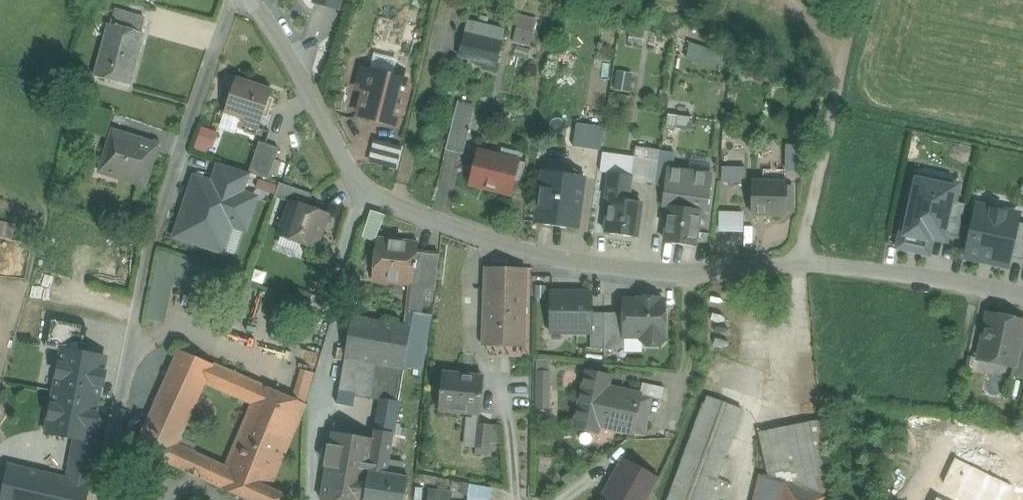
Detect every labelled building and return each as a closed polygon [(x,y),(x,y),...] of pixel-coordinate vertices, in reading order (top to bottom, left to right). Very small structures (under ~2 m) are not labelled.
[(157,6),(180,10),(182,0),(158,0),(157,6)] [(513,42),(533,45),(537,16),(517,14),(513,42)] [(464,19),(458,58),(498,64),(504,25),(464,19)] [(145,34),(109,25),(107,34),(100,32),(97,42),(104,44),(95,77),(131,86),(145,34)] [(686,46),(685,59),(718,62),(720,48),(686,46)] [(393,72),(396,58),(373,54),(370,67),(393,72)] [(684,70),(703,71),(704,62),(685,60),(684,70)] [(359,115),(397,125),(408,82),(369,72),(359,115)] [(235,79),(225,111),(261,123),(272,91),(235,79)] [(446,147),(464,151),(475,104),(457,100),(446,147)] [(575,123),(574,146),(601,147),(602,124),(575,123)] [(201,125),(194,147),(210,152),(217,130),(201,125)] [(157,146),(113,134),(101,174),(104,175),(106,167),(124,172),(122,180),(145,187),(157,146)] [(374,138),(368,161),(397,169),(403,145),(374,138)] [(248,168),(275,178),(281,161),(275,159),(279,147),(259,140),(248,168)] [(787,142),(787,170),(799,170),(799,142),(787,142)] [(479,153),(472,184),(513,193),(520,162),(479,153)] [(722,164),(722,182),(745,182),(746,165),(722,164)] [(662,205),(708,212),(713,177),(667,171),(662,205)] [(543,174),(537,227),(577,231),(582,178),(543,174)] [(959,183),(914,174),(898,249),(928,255),(932,237),(947,241),(948,234),(954,204),(959,183)] [(237,190),(198,177),(189,204),(228,217),(237,190)] [(751,181),(750,212),(786,213),(787,182),(751,181)] [(610,199),(605,235),(636,239),(641,203),(610,199)] [(328,214),(291,203),(280,238),(318,249),(328,214)] [(228,217),(189,204),(180,231),(219,244),(228,217)] [(959,236),(966,206),(954,204),(948,234),(959,236)] [(701,211),(672,207),(667,241),(696,245),(701,211)] [(1021,216),(976,207),(965,259),(1010,269),(1012,257),(1019,224),(1021,216)] [(719,209),(718,228),(743,229),(744,210),(719,209)] [(0,221),(0,237),(12,240),(16,225),(0,221)] [(1022,260),(1022,225),(1019,224),(1012,257),(1022,260)] [(413,284),(417,244),(377,240),(373,279),(413,284)] [(488,269),(486,309),(525,310),(527,271),(488,269)] [(592,293),(550,293),(549,332),(592,332),(592,293)] [(664,301),(625,300),(624,338),(664,338),(664,301)] [(485,342),(524,344),(525,310),(486,309),(485,342)] [(1022,328),(1022,322),(988,314),(978,360),(1014,368),(1022,328)] [(354,316),(341,394),(400,404),(413,327),(354,316)] [(63,349),(55,392),(98,400),(106,358),(63,349)] [(207,384),(215,365),(180,350),(136,449),(170,465),(179,445),(207,384)] [(535,368),(552,368),(552,358),(535,358),(535,368)] [(262,386),(215,365),(207,384),(254,404),(262,386)] [(535,370),(535,410),(551,410),(552,370),(535,370)] [(294,399),(305,404),(314,374),(303,371),(294,399)] [(440,410),(479,415),(483,378),(444,373),(440,410)] [(230,458),(274,478),(307,405),(305,404),(294,399),(262,386),(254,404),(230,458)] [(632,431),(638,395),(606,389),(600,425),(632,431)] [(98,400),(55,392),(47,433),(90,441),(93,427),(96,428),(98,414),(95,413),(98,400)] [(670,499),(712,499),(745,411),(708,398),(670,499)] [(761,433),(773,478),(786,483),(821,495),(809,422),(761,433)] [(376,441),(333,434),(322,499),(366,499),(376,441)] [(955,459),(1022,492),(1022,473),(963,444),(955,459)] [(187,472),(196,453),(179,445),(170,465),(187,472)] [(219,486),(227,467),(196,453),(187,472),(219,486)] [(230,458),(227,467),(219,486),(251,499),(281,499),(283,496),(269,489),(274,478),(230,458)] [(659,477),(624,458),(602,499),(647,499),(659,477)] [(955,459),(936,499),(1022,499),(1022,492),(955,459)] [(11,466),(4,499),(87,499),(91,485),(11,466)] [(366,499),(407,499),(411,477),(371,470),(366,499)] [(759,499),(781,499),(786,483),(773,478),(765,476),(759,499)] [(493,489),(472,482),(466,499),(489,499),(493,489)] [(821,495),(786,483),(781,499),(827,499),(827,497),(821,495)]
